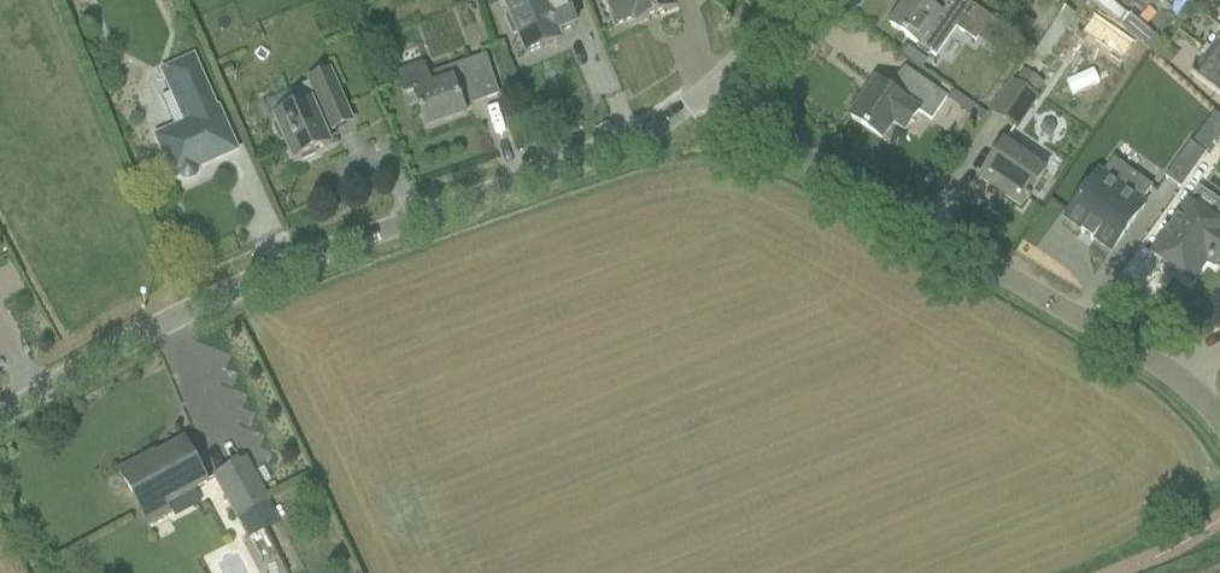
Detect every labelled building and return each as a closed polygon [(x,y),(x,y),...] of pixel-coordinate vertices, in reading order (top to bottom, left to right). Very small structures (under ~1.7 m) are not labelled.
[(525,56),(561,41),(558,34),(576,27),(565,2),(564,2),(563,0),(501,0),(509,18),(507,19),(513,34),(516,33),(525,56)] [(613,28),(634,19),(636,25),(674,10),(670,0),(601,0),(613,28)] [(987,16),(963,0),(943,0),(934,13),(915,0),(908,0),(901,10),(897,8),(894,10),(892,13),(890,16),(888,19),(887,22),(891,25),(890,27),(918,46),(918,45),(935,57),(955,29),(975,42),(990,19),(987,16)] [(1064,9),(1031,60),(1041,67),(1075,16),(1064,9)] [(1133,44),(1094,19),(1083,36),(1122,61),(1133,44)] [(1219,63),(1219,38),(1210,51),(1203,46),(1201,49),(1219,63)] [(1219,98),(1219,63),(1201,49),(1198,52),(1206,57),(1191,77),(1219,98)] [(483,54),(453,66),(430,74),(426,64),(396,74),(409,109),(418,106),(426,128),(464,114),(459,100),(480,92),(483,100),(498,94),(483,54)] [(174,126),(154,135),(164,157),(174,179),(179,176),(184,180),(189,180),(194,178),(198,174),(198,168),(203,166),(201,162),(214,157),(216,160),(237,151),(227,129),(195,55),(169,66),(179,91),(192,119),(174,126)] [(1034,98),(1032,96),(1043,80),(1023,66),(991,111),(1014,127),(1034,98)] [(880,138),(891,122),(904,131),(917,112),(930,121),(946,98),(907,70),(891,93),(874,81),(872,83),(874,84),(851,117),(850,116),(848,118),(880,140),(882,138),(880,138)] [(332,131),(351,123),(328,71),(309,80),(310,83),(302,87),(307,98),(292,104),(294,109),(275,118),(278,125),(274,127),(280,142),(285,140),(294,161),(300,158),(302,161),(315,155),(314,152),(330,145),(323,131),(330,128),(332,131)] [(1043,171),(1001,143),(977,180),(1019,208),(1024,201),(1026,202),(1028,199),(1026,197),(1043,171)] [(1180,190),(1205,155),(1190,143),(1165,179),(1180,190)] [(1064,219),(1082,232),(1080,234),(1082,236),(1086,231),(1093,236),(1090,241),(1092,242),(1093,240),(1111,253),(1145,206),(1141,203),(1152,188),(1113,160),(1102,175),(1098,173),(1064,219)] [(1189,204),(1153,255),(1190,281),(1206,258),(1215,264),(1219,259),(1219,260),(1219,226),(1189,204)] [(120,472),(132,493),(149,523),(171,510),(166,501),(206,479),(184,441),(155,457),(156,458),(143,466),(140,461),(120,472)] [(215,473),(237,515),(249,539),(282,521),(248,455),(215,473)]
